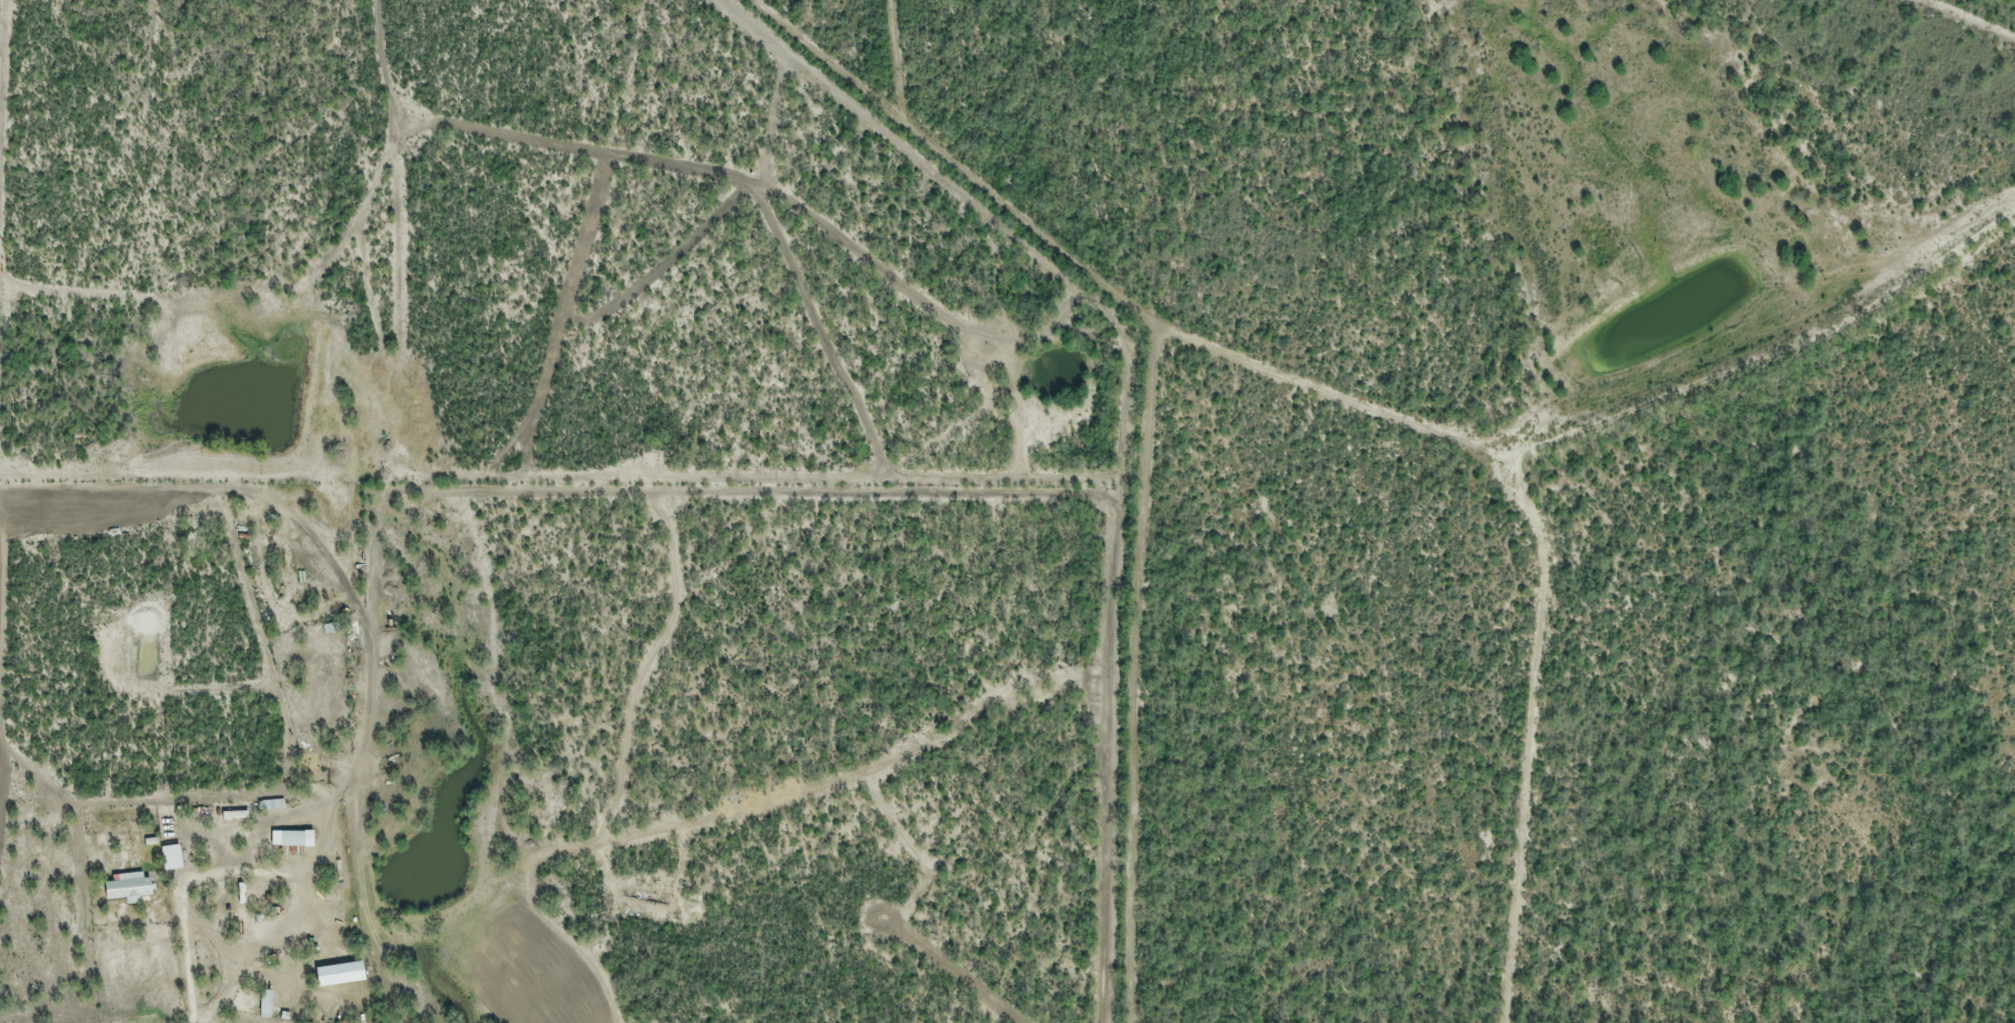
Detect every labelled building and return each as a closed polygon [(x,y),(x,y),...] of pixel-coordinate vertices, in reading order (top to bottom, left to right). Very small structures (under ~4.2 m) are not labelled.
[(305,833),(282,833),(282,848),(305,848),(305,833)] [(105,882),(106,901),(127,899),(127,905),(141,905),(141,898),(153,897),(152,879),(105,882)] [(273,1016),(273,992),(261,992),(261,1016),(273,1016)]
